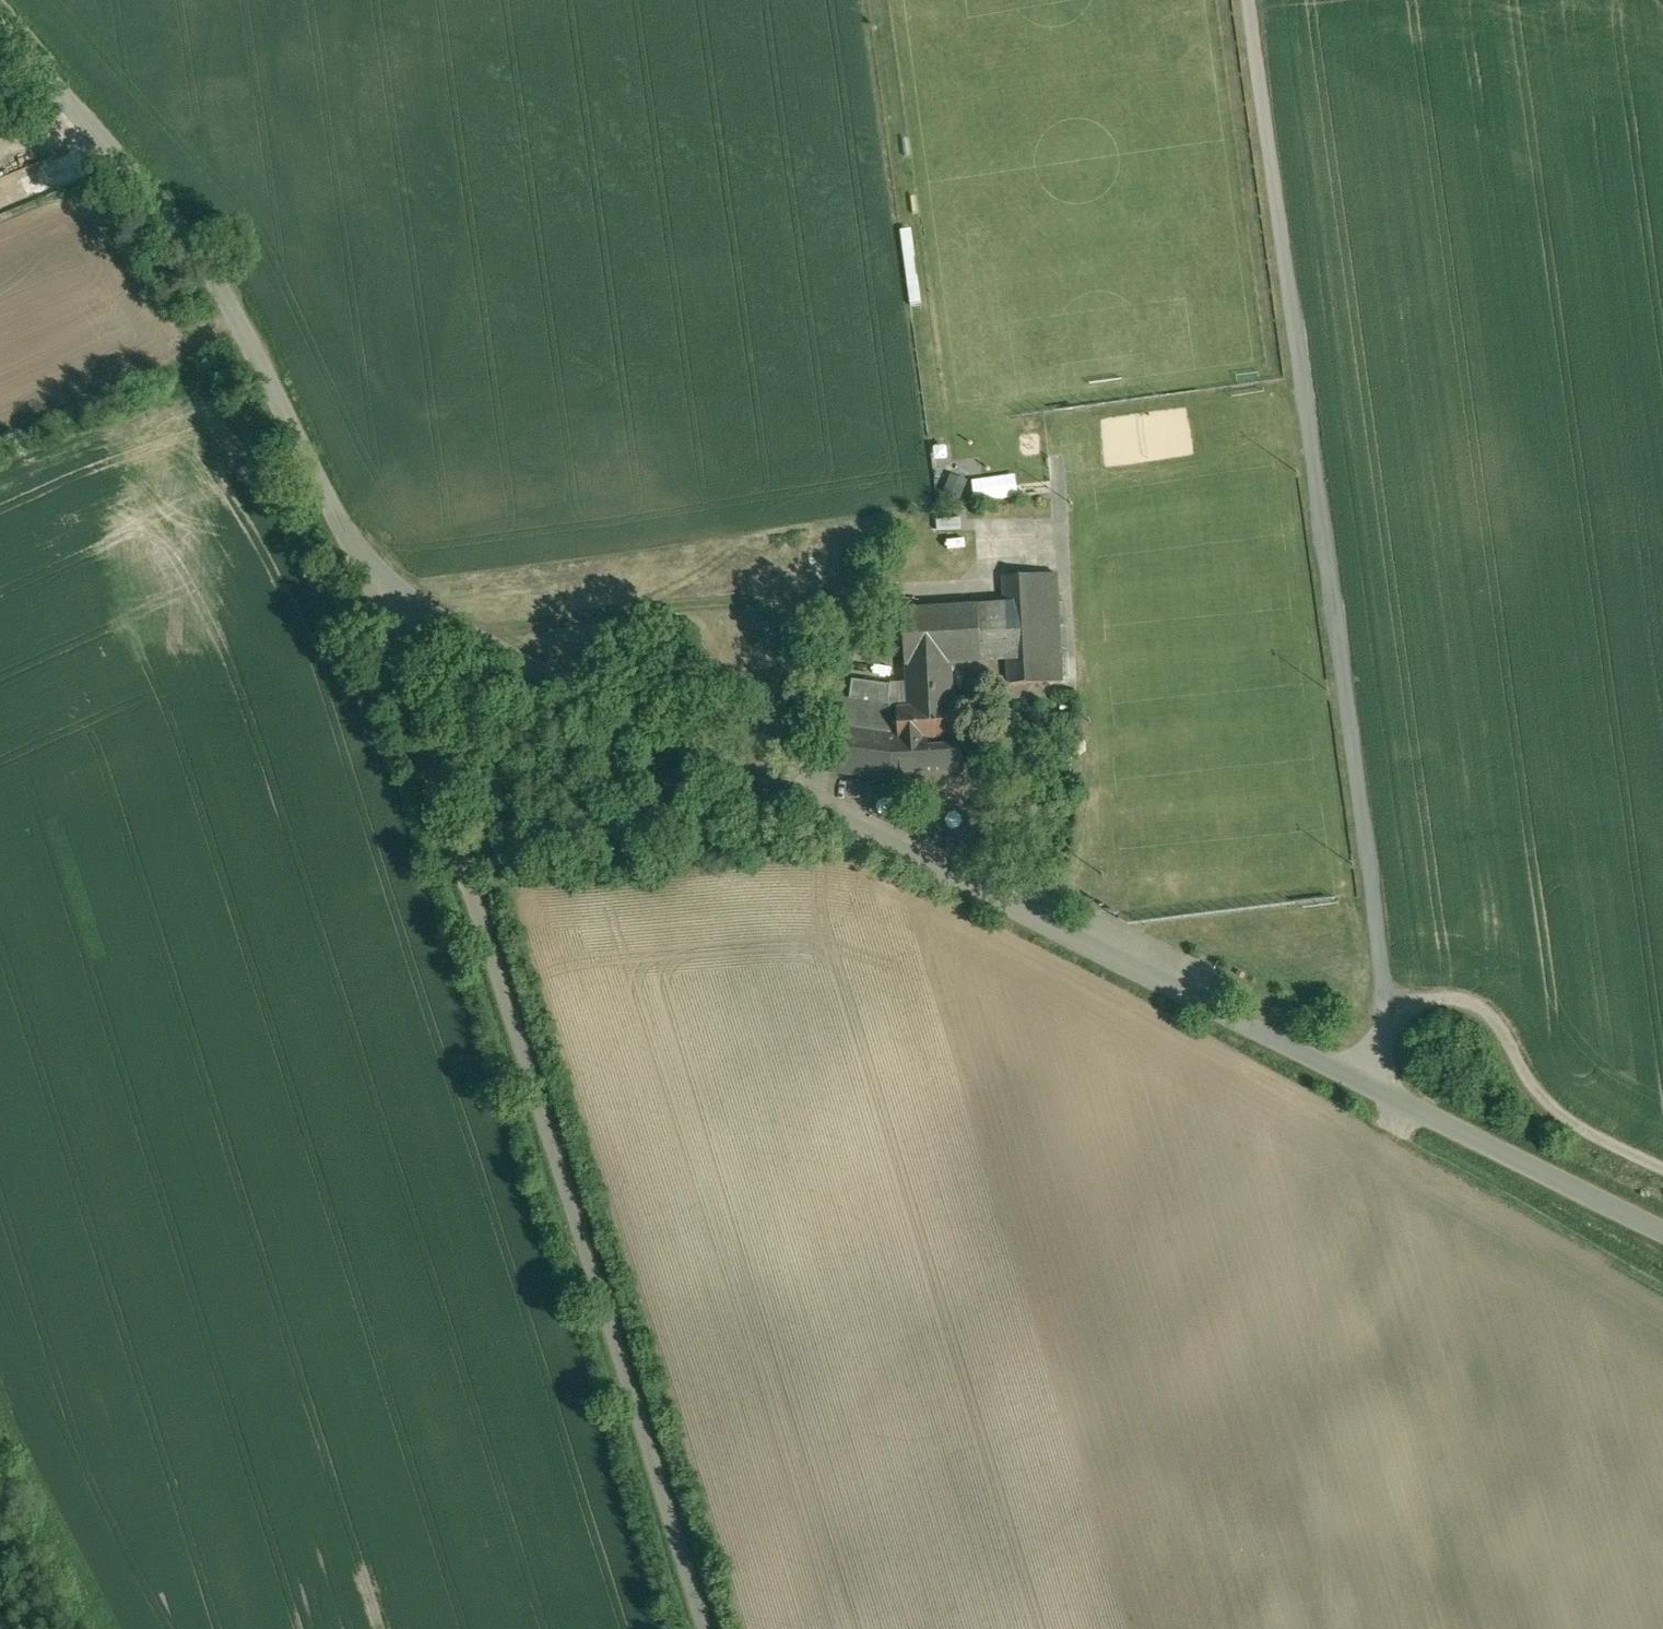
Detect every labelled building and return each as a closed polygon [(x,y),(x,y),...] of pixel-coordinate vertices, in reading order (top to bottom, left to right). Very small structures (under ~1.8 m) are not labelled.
[(958,496),(964,479),(949,473),(943,490),(958,496)] [(957,517),(935,518),(935,529),(958,527),(957,517)] [(1005,606),(903,612),(906,664),(950,661),(1007,657),(1009,684),(1043,682),(1037,575),(1004,576),(1005,606)] [(891,685),(853,680),(850,701),(840,700),(830,771),(846,770),(846,773),(861,772),(861,775),(877,774),(876,777),(892,777),(892,779),(931,777),(928,742),(956,740),(954,704),(952,704),(950,661),(908,664),(910,707),(899,708),(899,700),(889,699),(891,685)]
